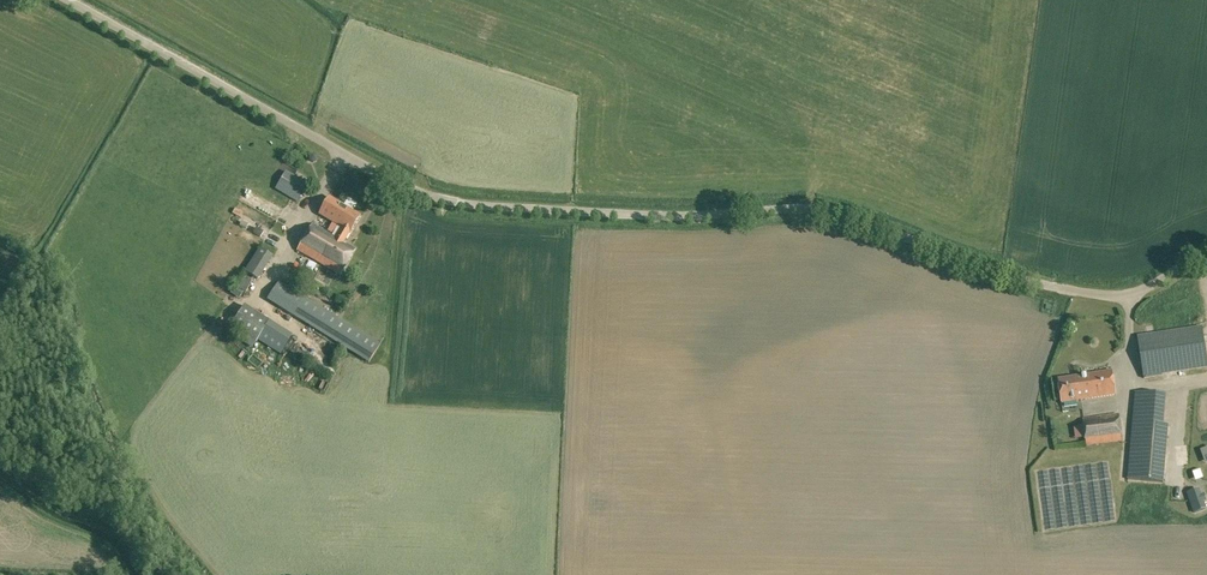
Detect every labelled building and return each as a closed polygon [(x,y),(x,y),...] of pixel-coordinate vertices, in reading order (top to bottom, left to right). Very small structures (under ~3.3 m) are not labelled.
[(274,190),(295,202),(306,184),(285,171),(274,190)] [(345,202),(355,206),(358,200),(348,195),(345,202)] [(326,232),(343,243),(349,232),(350,233),(360,216),(329,197),(319,214),(332,222),(326,232)] [(297,250),(340,275),(355,250),(343,243),(326,232),(312,224),(297,250)] [(243,271),(257,280),(272,257),(258,247),(243,271)] [(267,302),(370,363),(381,343),(278,282),(267,302)] [(235,288),(231,294),(239,299),(243,293),(235,288)] [(334,304),(341,308),(344,303),(337,299),(334,304)] [(231,327),(256,343),(269,322),(244,306),(231,327)] [(259,343),(280,355),(291,336),(269,323),(259,343)] [(1144,378),(1162,376),(1162,374),(1206,367),(1206,362),(1202,327),(1138,337),(1144,378)] [(329,357),(336,353),(330,343),(322,348),(329,357)] [(1058,380),(1061,403),(1116,395),(1112,372),(1058,380)] [(1127,479),(1164,482),(1169,425),(1163,424),(1165,394),(1134,392),(1131,423),(1132,423),(1127,479)] [(1082,420),(1086,445),(1122,440),(1119,414),(1082,420)] [(1199,454),(1199,444),(1186,445),(1187,455),(1199,454)] [(1124,453),(1100,454),(1101,466),(1124,465),(1124,453)] [(1100,467),(1099,455),(1088,456),(1090,469),(1100,467)] [(1199,489),(1191,491),(1192,498),(1190,499),(1191,505),(1194,504),(1196,511),(1204,509),(1202,502),(1204,501),(1203,495),(1200,496),(1199,489)]
